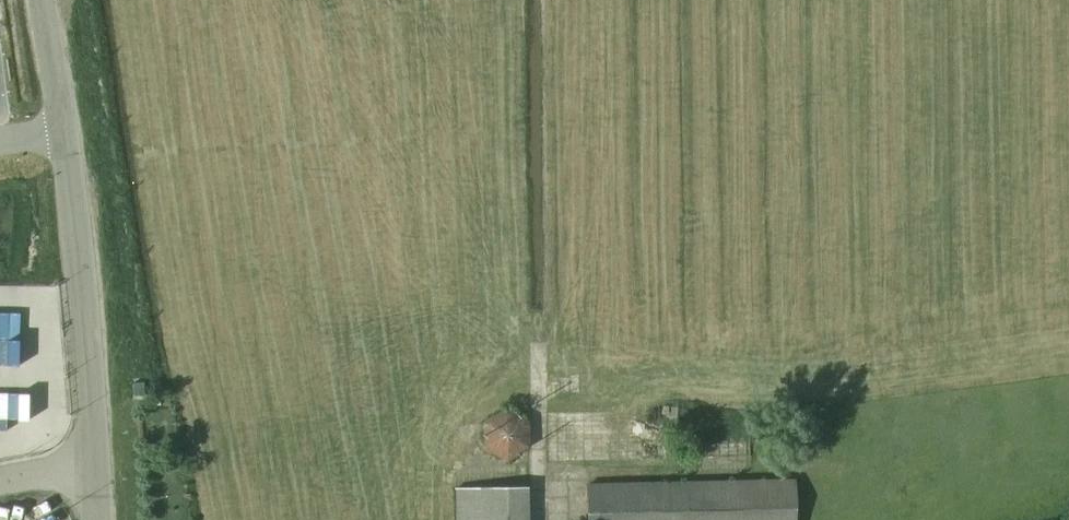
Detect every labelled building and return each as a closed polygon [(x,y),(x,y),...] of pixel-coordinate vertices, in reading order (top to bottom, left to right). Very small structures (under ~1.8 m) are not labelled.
[(524,417),(482,410),(476,449),(517,456),(524,417)] [(586,483),(587,519),(797,519),(796,479),(586,483)] [(529,487),(455,488),(455,519),(529,519),(529,487)]
